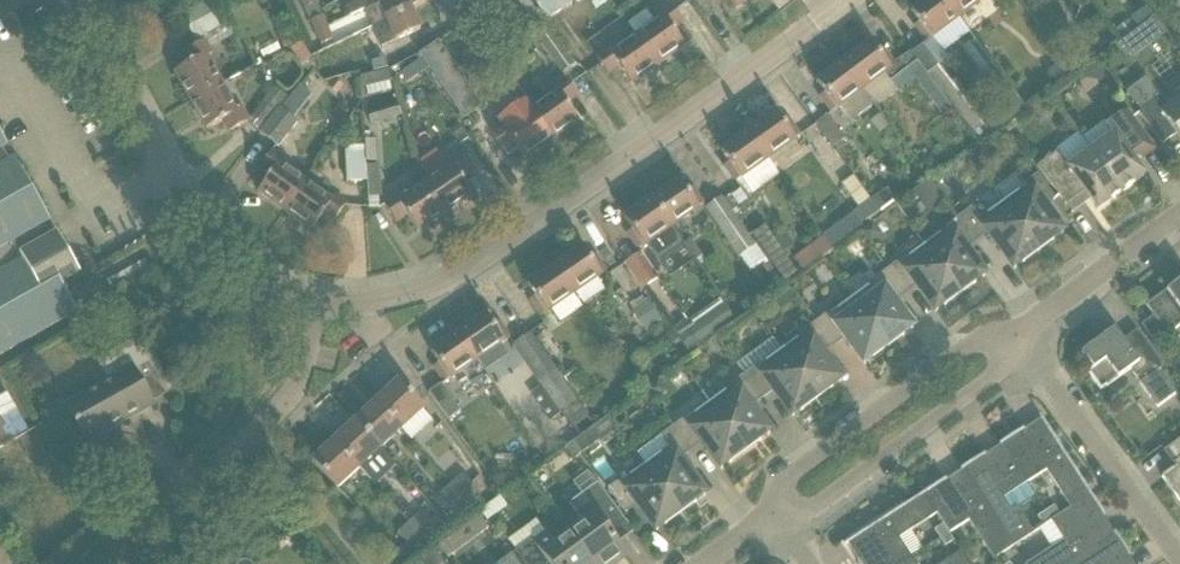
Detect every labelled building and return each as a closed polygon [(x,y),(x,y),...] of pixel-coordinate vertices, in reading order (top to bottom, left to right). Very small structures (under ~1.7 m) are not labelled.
[(316,0),(300,0),(304,10),(317,4),(316,0)] [(359,2),(346,8),(350,17),(365,10),(387,0),(358,0),(359,2)] [(409,0),(387,0),(365,10),(373,27),(374,28),(413,10),(409,0)] [(549,20),(572,6),(570,2),(574,0),(537,0),(549,20)] [(945,0),(925,0),(911,11),(919,22),(914,25),(924,38),(925,40),(932,35),(955,18),(957,16),(945,0)] [(957,16),(979,0),(945,0),(957,16)] [(181,15),(195,42),(221,29),(207,2),(181,15)] [(662,17),(637,35),(657,64),(684,45),(672,29),(682,21),(670,4),(658,12),(662,17)] [(1147,7),(1131,19),(1137,29),(1154,16),(1147,7)] [(413,10),(374,28),(382,46),(422,28),(413,10)] [(310,22),(316,34),(329,28),(323,16),(310,22)] [(1137,29),(1129,35),(1139,48),(1164,30),(1154,16),(1137,29)] [(472,21),(454,32),(462,46),(480,35),(472,21)] [(334,40),(329,28),(316,34),(321,46),(334,40)] [(552,31),(538,41),(562,75),(576,65),(552,31)] [(657,64),(637,35),(611,53),(608,49),(597,57),(609,74),(619,67),(630,83),(657,64)] [(175,72),(191,100),(221,84),(206,56),(211,54),(204,41),(185,51),(191,63),(175,72)] [(870,41),(843,61),(863,87),(883,72),(891,82),(917,62),(909,52),(895,63),(883,48),(879,52),(870,41)] [(290,50),(301,66),(312,58),(301,42),(290,50)] [(438,42),(418,55),(421,59),(421,58),(454,106),(473,93),(440,46),(440,45),(438,42)] [(324,55),(331,74),(362,65),(355,45),(324,55)] [(922,46),(912,54),(928,74),(938,66),(922,46)] [(1078,50),(1063,62),(1070,71),(1085,59),(1078,50)] [(385,58),(371,61),(373,70),(387,67),(385,58)] [(863,87),(843,61),(816,81),(824,92),(819,96),(831,111),(863,87)] [(418,62),(402,73),(408,83),(425,72),(418,62)] [(951,108),(917,62),(891,82),(898,92),(914,80),(941,115),(951,108)] [(1070,71),(1063,62),(1047,73),(1054,82),(1070,71)] [(388,71),(359,78),(362,89),(391,82),(388,71)] [(1160,97),(1146,78),(1127,92),(1141,111),(1139,113),(1162,145),(1176,134),(1179,139),(1179,97),(1167,107),(1160,97)] [(558,93),(532,111),(552,139),(579,120),(567,103),(577,96),(566,80),(555,87),(558,93)] [(236,112),(221,84),(191,100),(206,129),(223,120),(229,131),(249,121),(242,109),(236,112)] [(260,131),(289,99),(275,87),(262,101),(263,103),(249,119),(251,121),(249,123),(260,131)] [(501,125),(490,132),(502,149),(503,148),(507,155),(517,148),(523,158),(552,139),(532,111),(525,101),(497,120),(501,125)] [(398,105),(368,114),(371,126),(401,117),(398,105)] [(298,123),(293,119),(281,109),(260,133),(278,148),(298,123)] [(800,134),(798,131),(789,118),(784,122),(776,111),(748,131),(767,157),(800,134)] [(1104,123),(1082,139),(1091,152),(1121,192),(1144,175),(1136,164),(1154,151),(1149,144),(1135,124),(1127,113),(1107,127),(1104,123)] [(767,157),(748,131),(721,150),(728,161),(723,165),(734,181),(767,157)] [(77,312),(94,303),(79,275),(80,274),(74,263),(78,260),(72,249),(67,252),(57,234),(52,237),(45,224),(50,221),(44,211),(47,210),(46,207),(43,209),(22,171),(25,170),(23,167),(20,169),(15,159),(9,162),(2,149),(7,146),(1,136),(5,134),(3,132),(0,133),(0,356),(77,312)] [(365,141),(365,146),(366,163),(378,162),(377,141),(365,141)] [(367,182),(366,165),(366,163),(365,146),(350,147),(345,153),(347,184),(367,182)] [(285,210),(306,181),(281,163),(283,159),(272,151),(260,167),(270,174),(258,190),(285,210)] [(1056,152),(1037,166),(1052,185),(1066,205),(1084,191),(1098,210),(1121,192),(1091,152),(1068,169),(1056,152)] [(472,194),(461,178),(471,171),(459,154),(447,162),(451,167),(425,185),(445,213),(472,194)] [(381,197),(379,171),(378,164),(366,165),(367,182),(368,198),(381,197)] [(1026,185),(1003,202),(1039,251),(1054,240),(1053,237),(1060,232),(1061,235),(1063,234),(1043,207),(1055,199),(1041,179),(1037,174),(1024,183),(1026,185)] [(681,179),(652,199),(673,228),(671,224),(703,202),(692,187),(688,190),(681,179)] [(334,221),(343,208),(346,204),(333,195),(330,199),(306,181),(285,210),(312,229),(323,214),(334,221)] [(445,213),(425,185),(399,202),(396,198),(384,206),(396,222),(406,215),(417,232),(445,213)] [(885,189),(869,201),(878,213),(894,201),(885,189)] [(740,257),(750,271),(766,260),(722,197),(705,209),(739,258),(740,257)] [(673,228),(652,199),(624,218),(631,229),(627,232),(637,247),(645,242),(658,262),(684,246),(673,228)] [(831,250),(878,213),(869,201),(821,237),(822,238),(831,250)] [(1039,251),(1003,202),(980,219),(971,207),(958,217),(977,242),(988,233),(1014,269),(1016,268),(1014,266),(1021,260),(1023,263),(1039,251)] [(965,250),(977,242),(958,217),(945,226),(947,228),(924,245),(960,294),(976,283),(974,280),(981,275),(983,277),(984,276),(965,250)] [(785,282),(797,273),(765,226),(752,235),(785,282)] [(822,238),(793,259),(803,272),(832,251),(831,250),(822,238)] [(685,245),(696,263),(703,259),(692,240),(685,245)] [(960,294),(924,245),(901,262),(900,260),(887,269),(905,294),(917,286),(936,312),(937,311),(935,309),(943,303),(944,306),(960,294)] [(555,265),(574,292),(607,269),(596,254),(591,258),(583,246),(555,265)] [(624,265),(642,290),(660,278),(642,252),(624,265)] [(574,292),(555,265),(527,284),(535,296),(530,299),(539,311),(541,315),(550,309),(574,292)] [(893,303),(905,294),(887,269),(874,279),(875,280),(852,297),(888,347),(904,335),(902,333),(910,328),(911,330),(913,329),(893,303)] [(1146,306),(1153,316),(1141,325),(1156,344),(1179,326),(1179,281),(1146,306)] [(888,347),(852,297),(829,314),(828,312),(815,322),(834,346),(845,338),(864,364),(866,363),(864,361),(871,356),(873,358),(888,347)] [(693,326),(676,337),(690,356),(700,349),(736,323),(719,299),(689,321),(693,326)] [(648,301),(632,312),(646,332),(661,321),(648,301)] [(486,312),(458,332),(477,359),(499,344),(510,336),(507,332),(499,320),(494,324),(486,312)] [(822,355),(834,346),(815,322),(802,331),(804,333),(781,350),(817,399),(833,388),(831,385),(838,380),(840,382),(841,381),(822,355)] [(1130,370),(1150,398),(1157,407),(1174,394),(1168,385),(1158,371),(1163,367),(1151,350),(1137,331),(1123,341),(1114,329),(1082,353),(1093,368),(1087,373),(1100,391),(1130,370)] [(477,359),(458,332),(431,351),(439,362),(434,365),(445,382),(477,359)] [(529,334),(513,345),(541,386),(560,413),(572,429),(588,417),(529,334)] [(817,399),(781,350),(758,367),(756,365),(744,374),(762,399),(774,391),(793,417),(794,416),(792,414),(799,408),(801,411),(817,399)] [(87,441),(154,403),(133,367),(66,405),(87,441)] [(750,408),(762,399),(744,374),(731,384),(732,386),(709,402),(745,452),(761,440),(759,438),(767,432),(768,435),(770,434),(750,408)] [(399,380),(377,400),(402,428),(424,407),(399,380)] [(440,385),(428,393),(448,420),(459,412),(440,385)] [(402,428),(377,400),(355,421),(381,448),(402,428)] [(745,452),(709,402),(686,419),(685,417),(672,427),(690,452),(702,443),(721,469),(722,468),(721,466),(728,461),(730,463),(745,452)] [(1001,443),(1004,448),(1027,483),(1045,471),(1070,509),(1091,495),(1041,417),(1040,418),(1043,423),(1025,435),(1022,430),(1001,443)] [(381,448),(355,421),(333,441),(359,468),(381,448)] [(679,460),(690,452),(672,427),(659,436),(667,448),(661,452),(649,461),(645,464),(681,513),(696,502),(695,500),(702,494),(704,497),(705,496),(679,460)] [(589,430),(573,442),(581,454),(597,442),(589,430)] [(1170,448),(1179,460),(1173,463),(1176,467),(1162,477),(1179,502),(1179,439),(1169,447),(1170,448)] [(337,489),(359,468),(333,441),(311,461),(337,489)] [(581,454),(573,442),(565,448),(574,459),(581,454)] [(983,455),(962,468),(965,473),(966,473),(1013,547),(1033,534),(1017,509),(1036,497),(1027,483),(1004,448),(986,460),(983,455)] [(681,513),(645,464),(622,481),(621,479),(607,489),(626,514),(638,505),(657,531),(658,530),(656,528),(663,523),(665,525),(681,513)] [(462,473),(451,484),(462,496),(473,485),(462,473)] [(968,521),(994,560),(1013,547),(966,473),(965,473),(947,485),(944,480),(923,493),(937,514),(936,515),(943,525),(949,534),(968,521)] [(581,495),(569,503),(576,512),(584,523),(569,534),(591,563),(614,563),(626,555),(612,535),(612,531),(625,521),(611,502),(597,483),(581,495)] [(460,497),(462,496),(451,484),(439,495),(450,506),(460,497)] [(899,539),(936,515),(937,514),(923,493),(846,544),(846,545),(852,541),(863,559),(858,563),(859,563),(901,563),(911,558),(899,539)] [(1091,495),(1070,509),(1060,516),(1052,521),(1051,522),(1063,541),(1050,549),(1026,563),(1071,563),(1111,538),(1111,537),(1099,519),(1104,516),(1091,495)] [(1054,507),(1046,512),(1052,521),(1060,516),(1056,511),(1054,507)] [(421,512),(409,523),(419,533),(430,523),(421,512)] [(1052,521),(1046,512),(1037,518),(1043,527),(1051,522),(1052,521)] [(419,533),(409,523),(398,533),(406,542),(407,544),(419,533)] [(949,534),(943,525),(935,531),(940,539),(949,534)] [(569,534),(554,545),(546,534),(535,542),(532,538),(515,550),(525,563),(591,563),(569,534)] [(954,542),(949,534),(940,539),(945,547),(954,542)] [(1111,537),(1111,538),(1071,563),(1128,563),(1124,558),(1129,555),(1116,534),(1111,537)] [(962,552),(943,563),(970,563),(962,552)] [(512,554),(498,563),(519,563),(512,554)]
